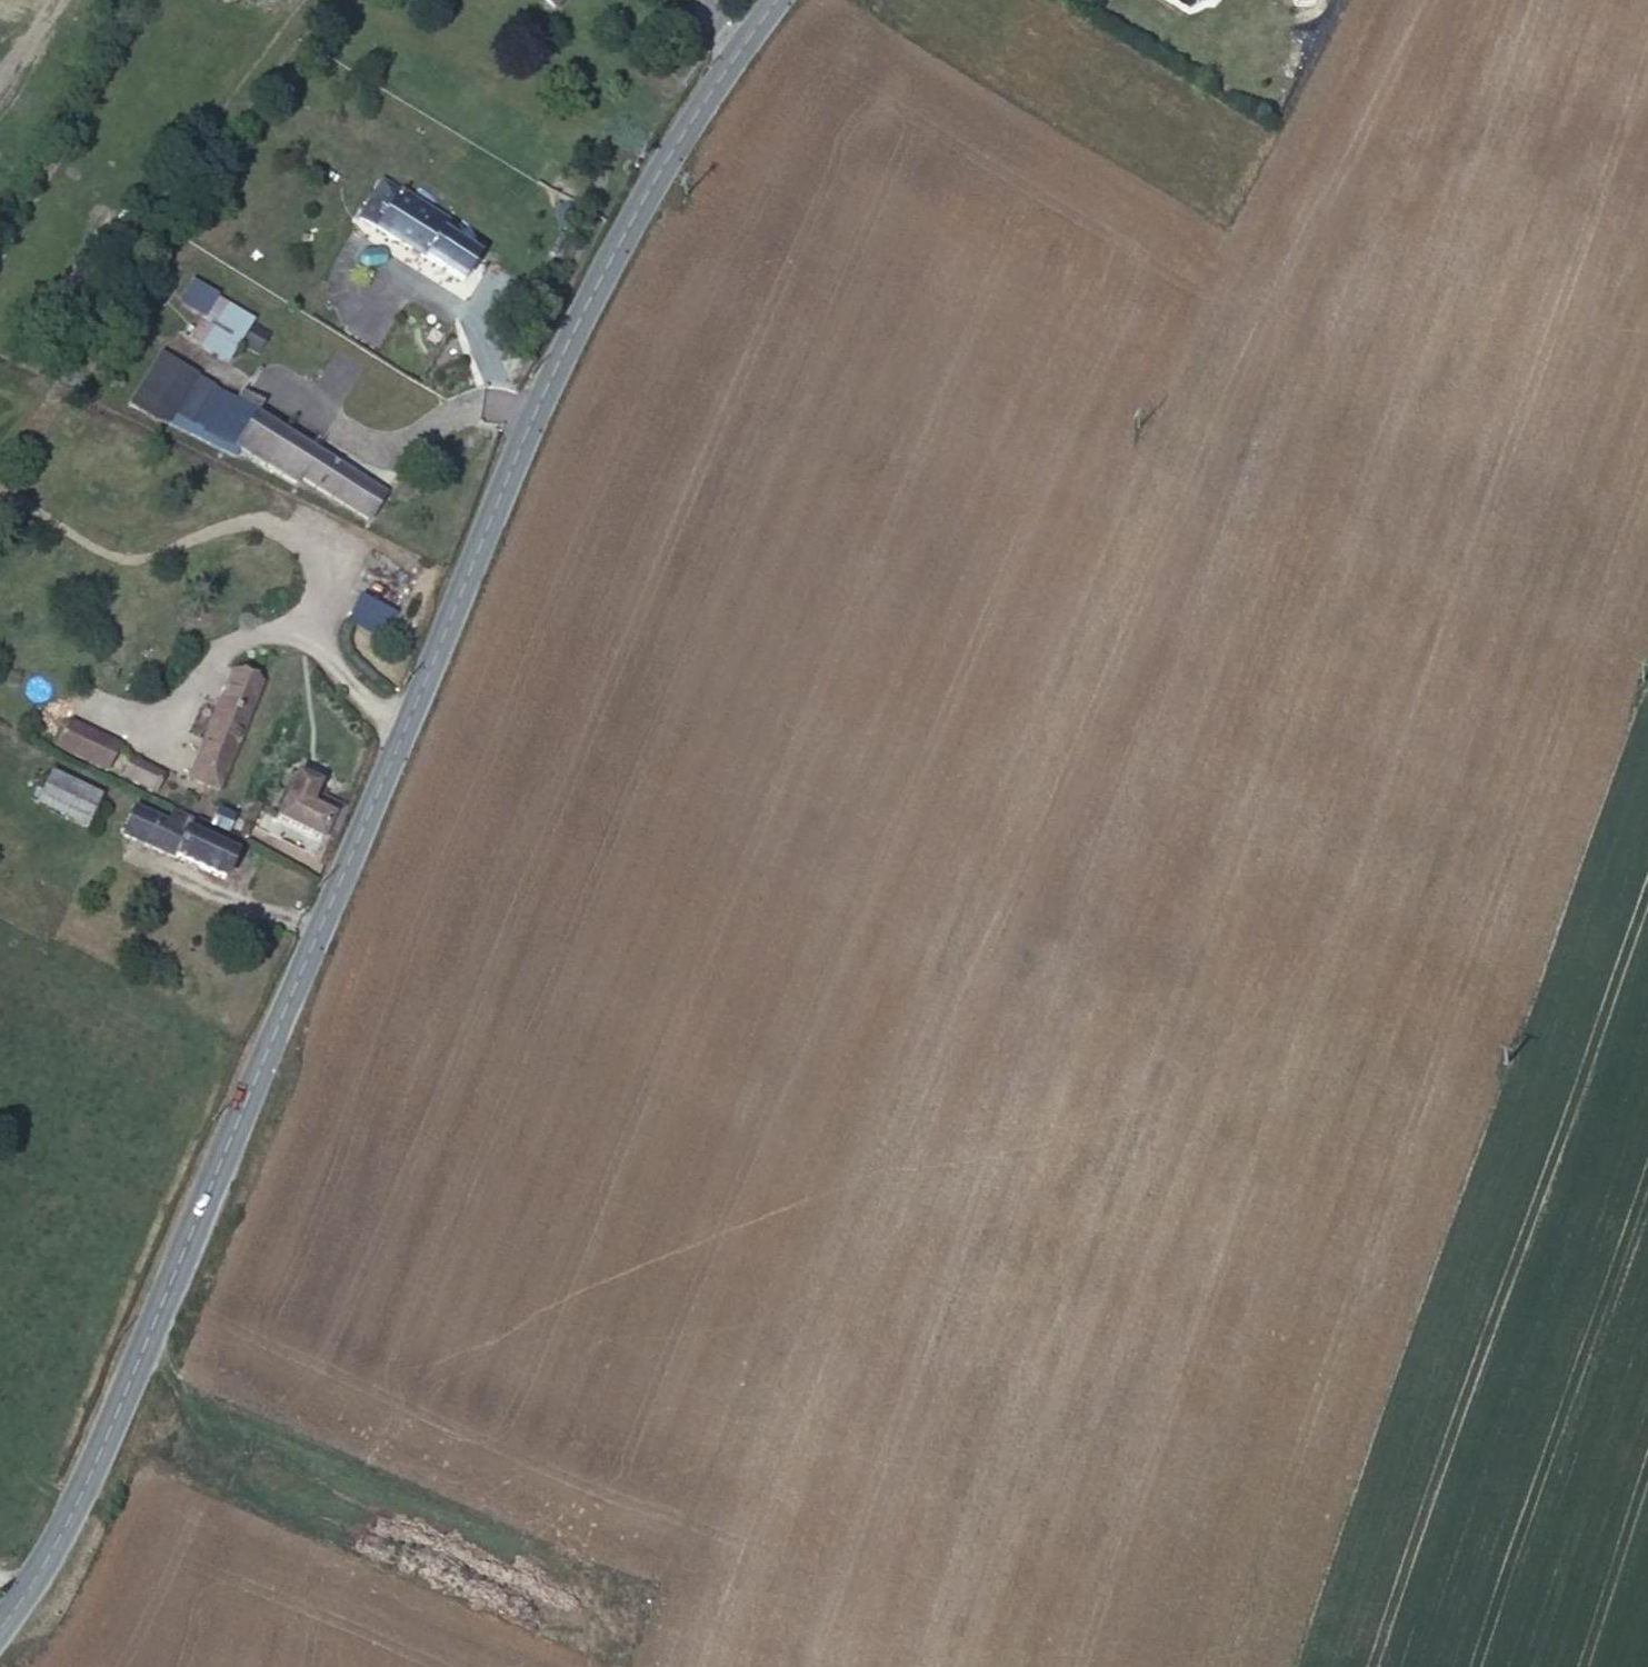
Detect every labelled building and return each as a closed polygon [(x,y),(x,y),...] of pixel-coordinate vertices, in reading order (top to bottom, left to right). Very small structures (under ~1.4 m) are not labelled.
[(564,0),(543,0),(542,2),(561,9),(564,0)] [(576,5),(591,14),(599,0),(578,0),(576,5)] [(380,183),(358,219),(463,282),(477,257),(442,236),(449,224),(380,183)] [(231,364),(254,315),(187,283),(177,305),(199,316),(187,343),(231,364)] [(252,417),(232,452),(303,494),(306,487),(367,523),(383,496),(309,453),(252,417)] [(349,593),(342,610),(382,625),(389,609),(349,593)] [(187,780),(214,792),(260,686),(233,674),(187,780)] [(115,738),(67,716),(55,740),(104,762),(115,738)] [(128,753),(120,769),(153,784),(160,768),(128,753)] [(291,776),(273,821),(319,841),(335,804),(311,794),(315,786),(291,776)] [(51,781),(40,805),(79,822),(90,798),(51,781)] [(237,836),(170,805),(162,823),(132,809),(120,834),(222,881),(240,838),(237,836)]
